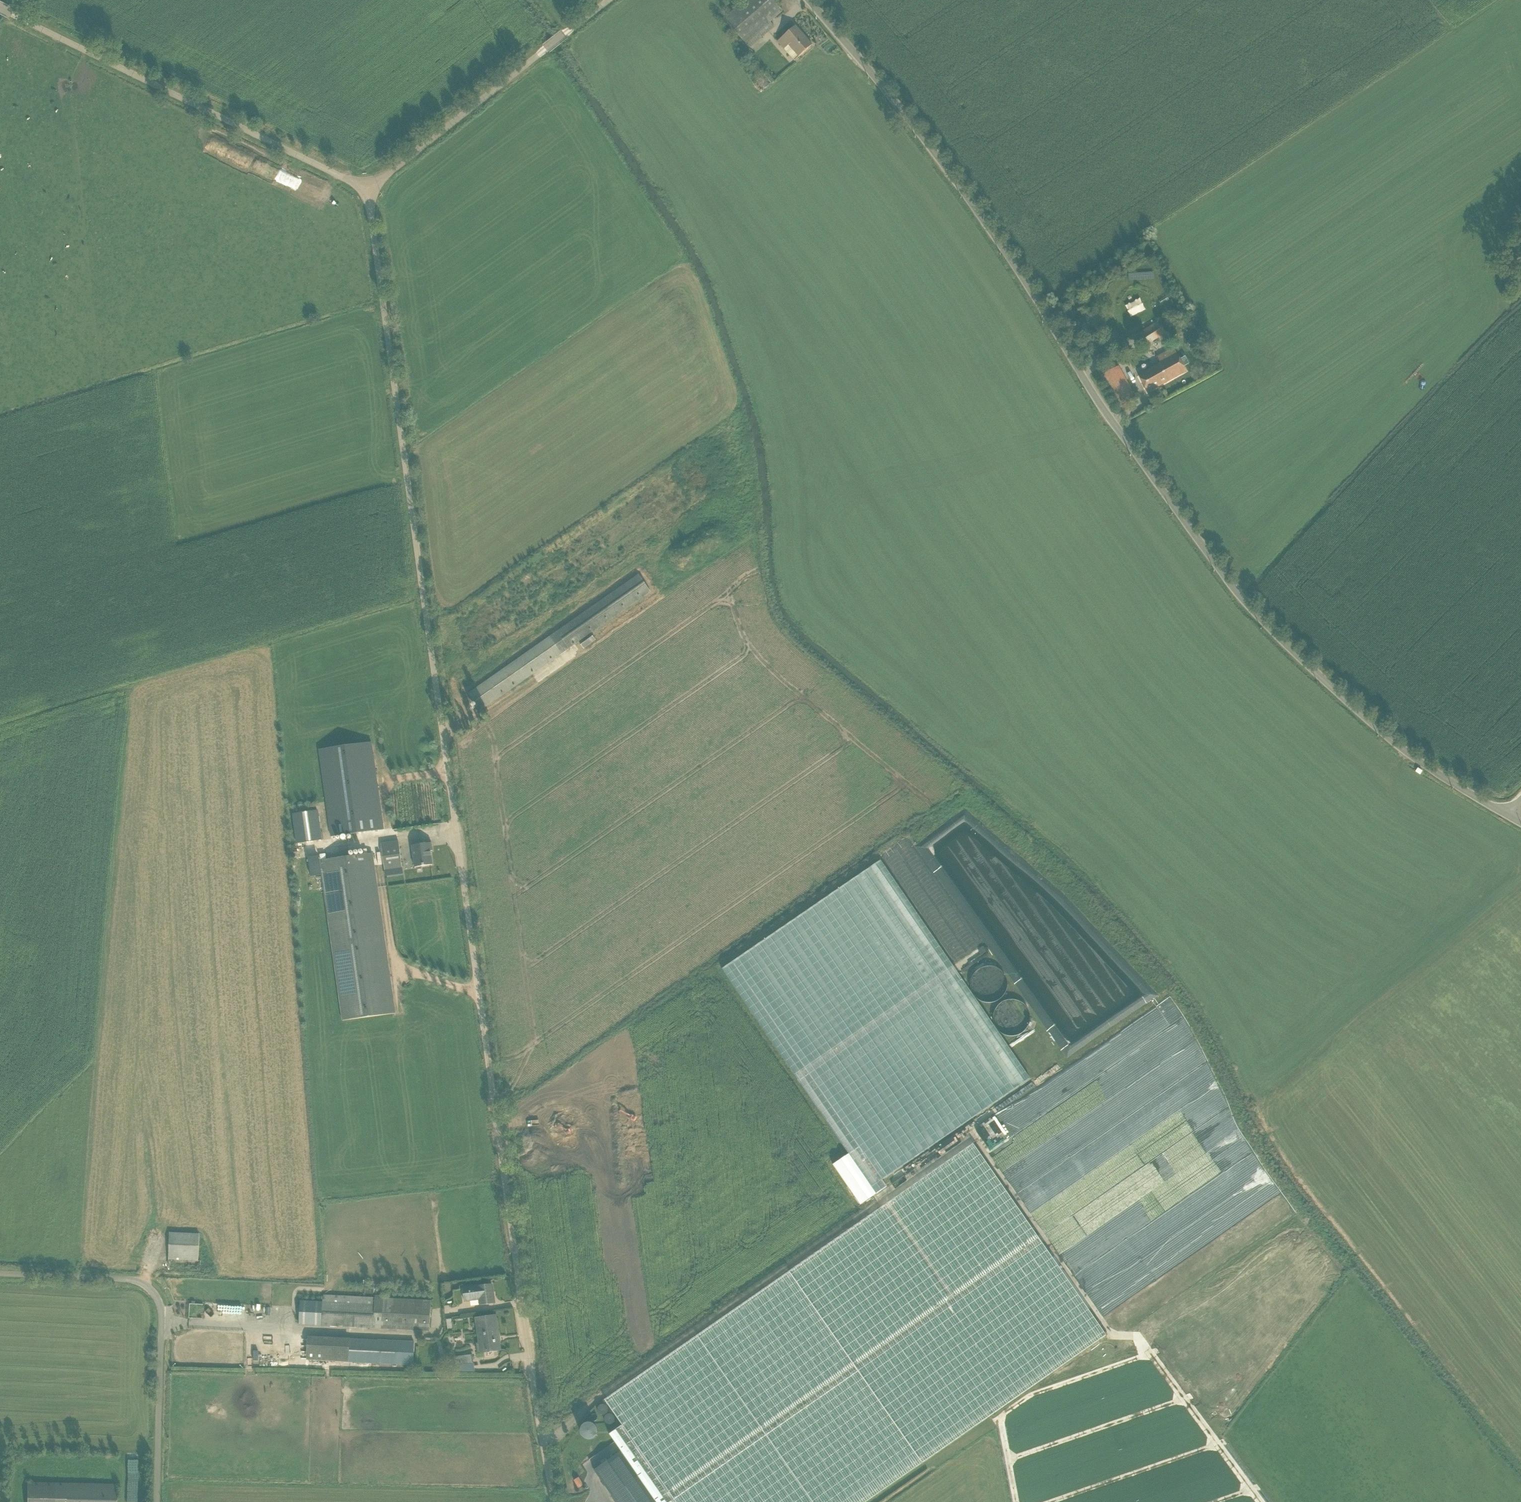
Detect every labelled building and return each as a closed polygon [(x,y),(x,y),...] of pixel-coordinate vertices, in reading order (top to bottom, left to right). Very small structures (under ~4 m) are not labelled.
[(737,18),(763,44),(798,9),(789,0),(754,0),(737,18)] [(794,60),(813,44),(796,23),(777,39),(794,60)] [(1149,394),(1192,375),(1187,364),(1168,373),(1165,366),(1141,376),(1149,394)] [(1118,409),(1136,399),(1117,365),(1099,375),(1118,409)] [(647,581),(476,684),(482,712),(484,714),(489,713),(514,698),(512,699),(536,684),(537,684),(585,655),(583,643),(657,598),(647,581)] [(383,828),(370,742),(318,749),(330,835),(383,828)] [(322,839),(318,810),(293,813),(297,842),(322,839)] [(389,872),(406,870),(403,842),(386,844),(389,872)] [(414,867),(432,864),(430,843),(411,845),(414,867)] [(396,1010),(371,850),(317,858),(341,1018),(396,1010)] [(1031,1079),(877,856),(719,965),(873,1187),(1031,1079)] [(1100,1335),(967,1146),(604,1400),(621,1423),(605,1434),(635,1477),(610,1495),(615,1501),(862,1501),(1100,1335)] [(172,1263),(203,1264),(204,1235),(173,1234),(172,1263)] [(479,1306),(495,1304),(493,1284),(462,1287),(463,1301),(478,1300),(479,1306)] [(434,1333),(435,1302),(327,1295),(327,1303),(304,1301),(302,1327),(326,1328),(327,1313),(340,1314),(339,1321),(343,1321),(344,1316),(349,1316),(348,1328),(434,1333)] [(194,1319),(205,1319),(205,1306),(194,1306),(194,1319)] [(480,1355),(502,1352),(497,1315),(475,1319),(480,1355)] [(417,1343),(310,1338),(309,1358),(408,1363),(408,1361),(416,1362),(417,1343)] [(602,1426),(595,1412),(583,1418),(590,1432),(602,1426)] [(129,1449),(128,1501),(139,1501),(140,1450),(129,1449)] [(580,1473),(575,1477),(581,1485),(586,1481),(580,1473)] [(29,1482),(29,1501),(116,1501),(117,1483),(29,1482)]
